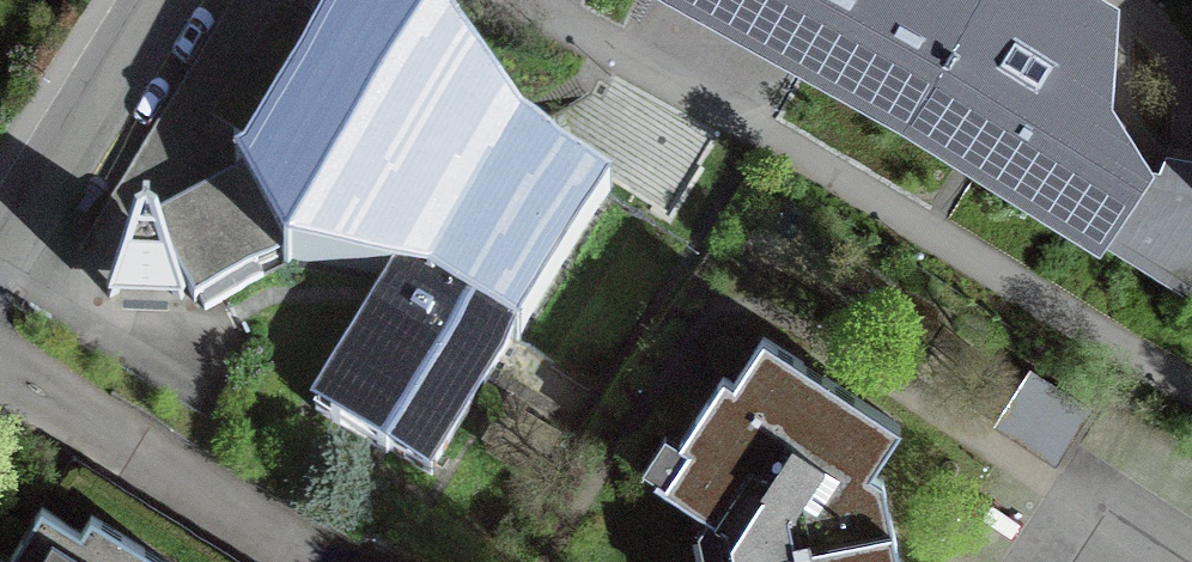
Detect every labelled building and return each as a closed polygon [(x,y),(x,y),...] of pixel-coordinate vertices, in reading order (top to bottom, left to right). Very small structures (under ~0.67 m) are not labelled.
[(900,114),(1097,236),(1139,171),(1100,108),(1105,11),(1087,0),(694,0),(900,114)] [(151,222),(167,250),(161,253),(147,228),(103,299),(186,300),(173,276),(179,273),(195,302),(199,300),(205,311),(264,279),(256,265),(281,251),(285,258),(283,261),(287,265),(290,261),(399,277),(509,346),(512,341),(511,340),(604,191),(496,125),(504,120),(431,25),(332,21),(329,25),(309,11),(233,138),(255,150),(246,164),(235,168),(238,175),(151,222)] [(1097,236),(1191,295),(1191,161),(1166,157),(1159,175),(1139,171),(1097,236)] [(509,346),(399,277),(315,411),(386,455),(389,451),(428,475),(509,346)] [(724,525),(732,561),(900,561),(882,476),(870,467),(899,423),(763,334),(733,380),(724,374),(679,442),(686,447),(662,485),(724,525)] [(1090,409),(1032,371),(996,426),(1054,463),(1090,409)] [(93,514),(84,529),(42,504),(5,561),(171,561),(93,514)]
